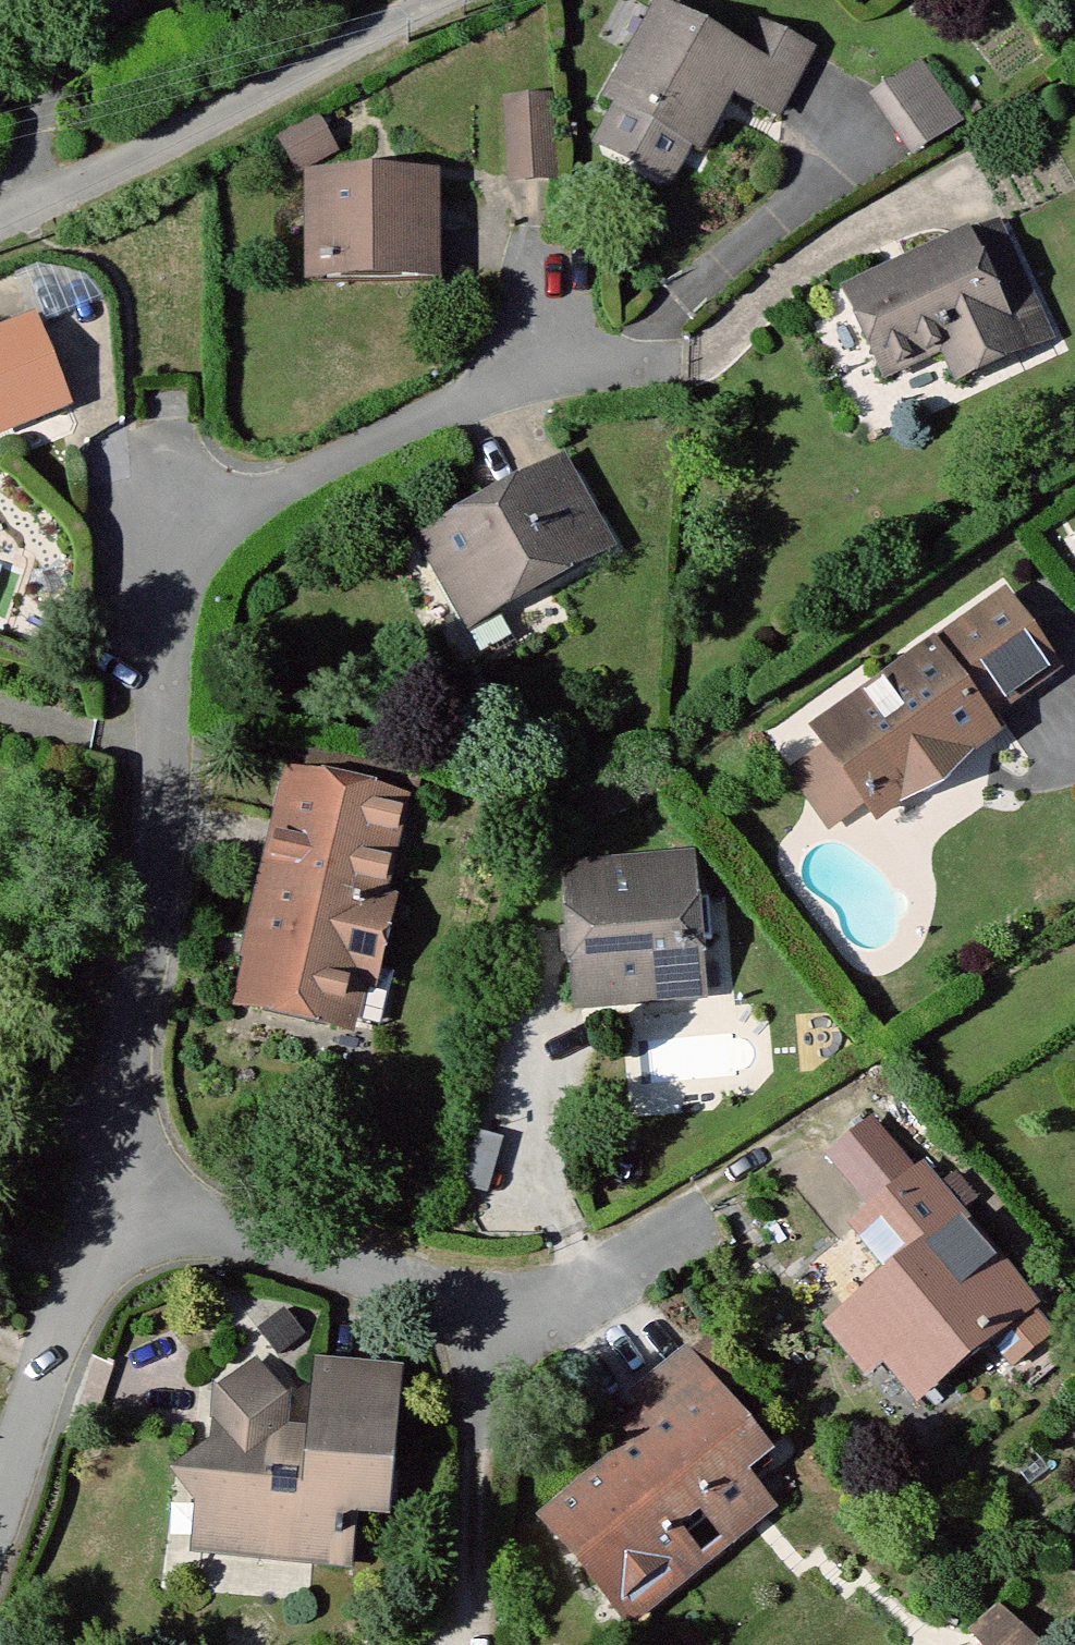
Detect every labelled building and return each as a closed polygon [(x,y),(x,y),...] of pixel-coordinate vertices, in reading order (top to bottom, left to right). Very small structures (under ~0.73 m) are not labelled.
[(740,57),(661,14),(613,99),(621,104),(604,135),(608,150),(654,175),(669,171),(686,140),(695,144),(726,89),(775,115),(810,51),(758,25),(740,57)] [(925,74),(895,97),(931,146),(962,123),(925,74)] [(513,109),(515,177),(548,175),(546,108),(513,109)] [(280,138),(293,167),(334,145),(319,117),(280,138)] [(319,185),(319,272),(425,274),(426,186),(319,185)] [(887,371),(948,345),(962,377),(1013,353),(1003,331),(1034,315),(995,228),(852,295),(887,371)] [(853,307),(829,318),(850,364),(875,353),(853,307)] [(1045,338),(1034,315),(1003,331),(1013,353),(1045,338)] [(63,405),(32,323),(0,336),(0,429),(63,405)] [(428,542),(445,576),(468,564),(490,606),(605,546),(563,471),(428,542)] [(445,576),(437,580),(464,633),(495,615),(490,606),(468,564),(445,576)] [(1052,664),(1005,598),(817,733),(831,752),(862,793),(875,812),(909,786),(926,789),(949,773),(952,757),(948,750),(985,724),(979,716),(1052,664)] [(948,750),(952,757),(989,730),(985,724),(948,750)] [(862,793),(831,752),(801,774),(832,815),(862,793)] [(392,772),(312,754),(305,786),(386,804),(392,772)] [(305,786),(288,783),(253,941),(270,944),(257,1006),(333,1022),(334,1017),(376,1028),(391,976),(372,970),(384,916),(374,914),(400,807),(386,804),(305,786)] [(571,873),(581,1002),(683,996),(680,949),(707,946),(705,905),(689,906),(686,863),(571,873)] [(257,1006),(270,944),(253,941),(238,1002),(257,1006)] [(877,1128),(833,1164),(875,1215),(919,1179),(877,1128)] [(885,1264),(890,1259),(902,1274),(835,1331),(867,1370),(884,1356),(909,1388),(939,1365),(946,1373),(1029,1306),(921,1177),(919,1179),(875,1215),(863,1225),(866,1230),(860,1234),(885,1264)] [(711,1346),(689,1362),(721,1401),(742,1385),(711,1346)] [(548,1519),(616,1607),(684,1551),(677,1544),(713,1515),(718,1522),(754,1495),(740,1477),(766,1456),(740,1423),(721,1401),(689,1362),(687,1359),(641,1393),(664,1424),(548,1519)] [(265,1554),(340,1560),(346,1508),(379,1510),(391,1379),(322,1372),(315,1440),(278,1437),(282,1404),(255,1372),(225,1392),(220,1443),(196,1462),(223,1496),(218,1537),(267,1541),(265,1554)] [(760,1407),(740,1423),(766,1456),(787,1438),(760,1407)] [(767,1509),(754,1495),(718,1522),(732,1537),(767,1509)] [(697,1568),(684,1551),(616,1607),(628,1624),(697,1568)] [(987,1644),(1023,1644),(1033,1637),(1000,1607),(974,1628),(987,1644)]
